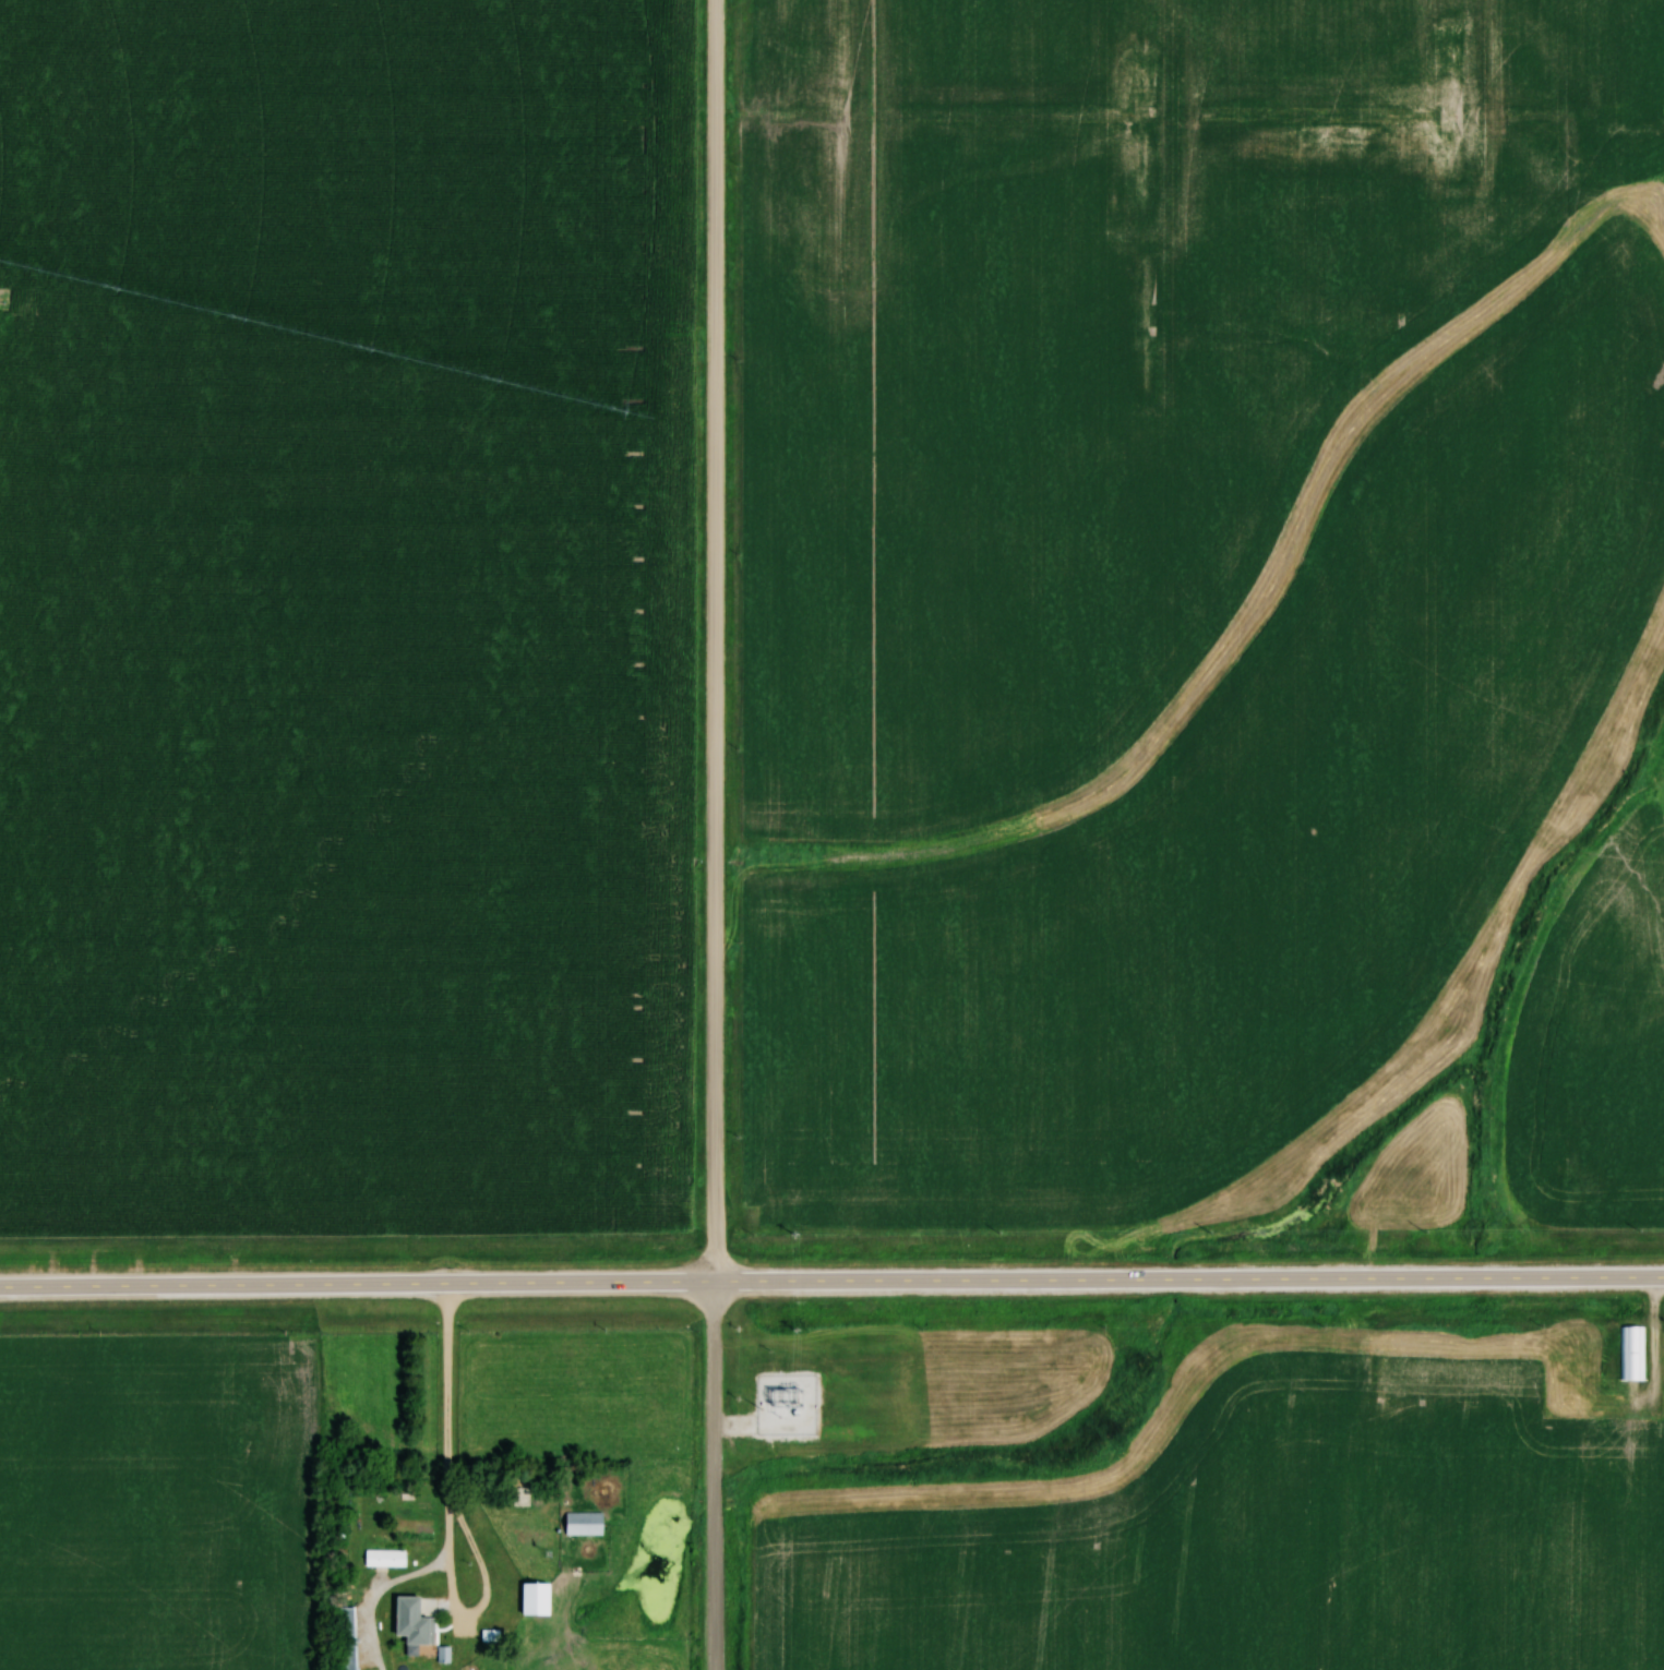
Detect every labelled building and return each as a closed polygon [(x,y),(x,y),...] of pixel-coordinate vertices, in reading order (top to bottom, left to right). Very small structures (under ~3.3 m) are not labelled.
[(1647,1382),(1647,1326),(1622,1326),(1622,1382),(1647,1382)] [(608,1512),(568,1512),(568,1535),(608,1535),(608,1512)] [(368,1566),(409,1566),(409,1549),(368,1549),(368,1566)] [(528,1612),(546,1612),(546,1582),(528,1582),(528,1612)] [(400,1634),(411,1635),(411,1643),(437,1643),(437,1595),(400,1595),(400,1634)] [(343,1669),(359,1669),(359,1607),(343,1607),(343,1669)]
